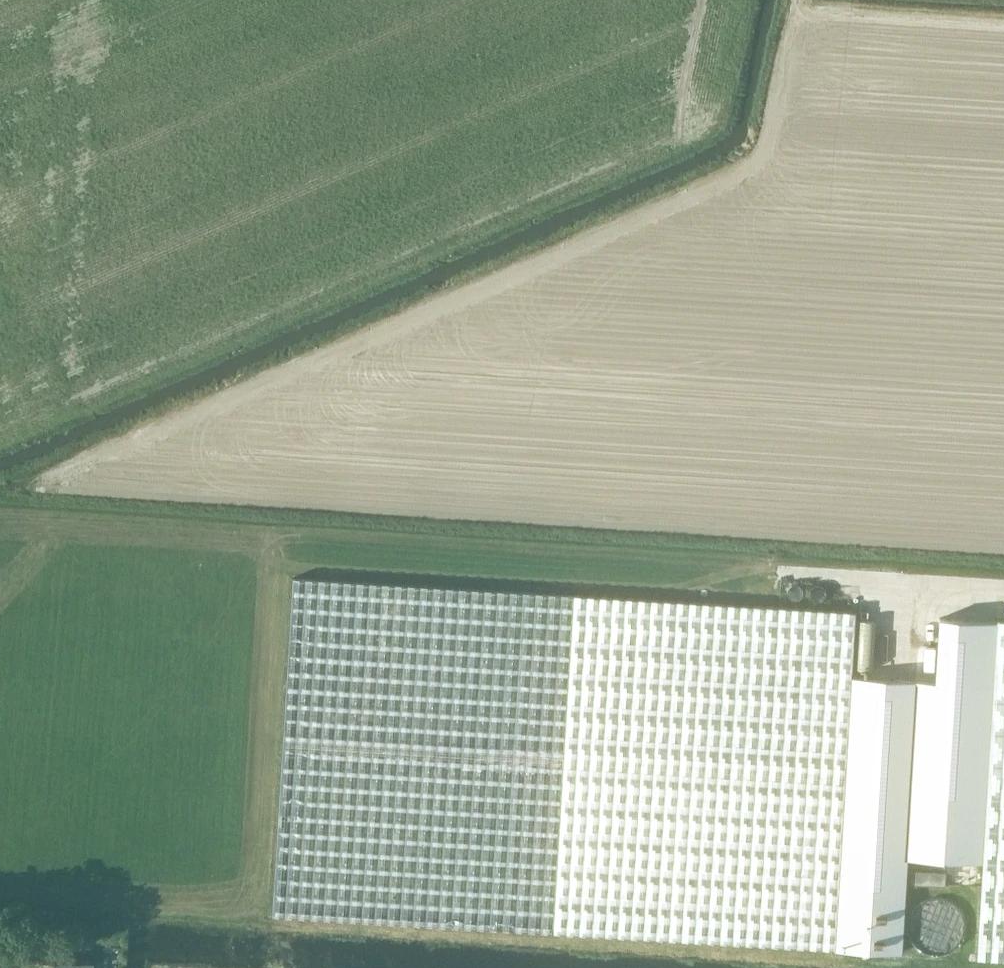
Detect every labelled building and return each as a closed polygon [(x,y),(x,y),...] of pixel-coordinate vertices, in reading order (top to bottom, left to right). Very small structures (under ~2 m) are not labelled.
[(290,567),(271,909),(297,910),(909,944),(914,848),(980,852),(994,612),(937,608),(935,639),(922,638),(919,670),(854,666),(857,598),(290,567)] [(1003,965),(1003,622),(998,622),(979,963),(1003,965)] [(914,873),(913,888),(948,889),(949,875),(914,873)] [(964,928),(964,927),(964,921),(962,916),(959,911),(955,907),(950,904),(946,902),(941,901),(935,901),(930,902),(926,904),(919,909),(916,913),(913,918),(912,922),(912,927),(912,933),(914,938),(917,943),(920,947),(925,950),(929,952),(932,953),(938,953),(942,953),(948,952),(952,950),(956,947),(959,944),(962,938),(964,934),(964,928)] [(8,956),(9,947),(0,947),(0,967),(8,967),(8,956)]
